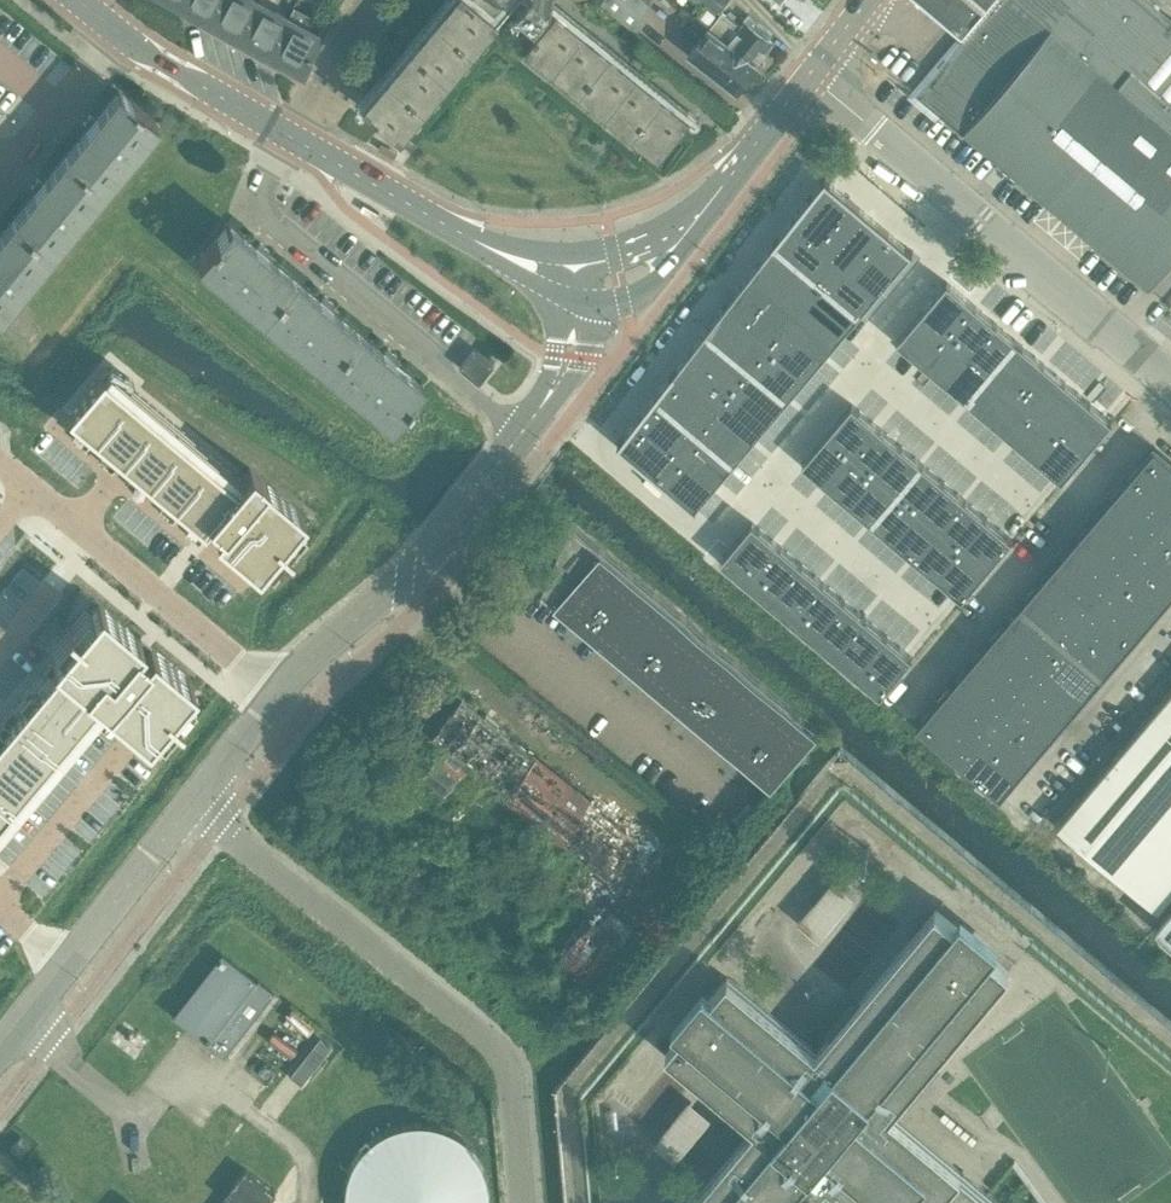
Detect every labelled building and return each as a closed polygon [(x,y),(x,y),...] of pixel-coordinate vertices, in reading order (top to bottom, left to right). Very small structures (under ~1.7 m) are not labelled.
[(177,1),(207,17),(217,0),(178,0),(177,1)] [(207,17),(238,33),(256,0),(217,0),(207,17)] [(257,0),(256,0),(238,33),(268,50),(286,16),(257,0)] [(366,101),(403,132),(501,16),(490,7),(494,2),(496,0),(451,0),(366,101)] [(538,19),(548,7),(555,12),(526,48),(660,156),(694,114),(555,0),(515,0),(538,19)] [(647,0),(602,0),(601,2),(636,31),(646,19),(641,14),(651,3),(647,0)] [(717,10),(724,0),(705,0),(717,10)] [(1151,0),(997,0),(965,37),(919,93),(965,132),(1147,287),(1170,259),(1170,17),(1151,0)] [(965,37),(997,0),(921,0),(965,37)] [(772,32),(748,13),(743,20),(744,21),(740,25),(722,10),(712,23),(703,17),(699,17),(757,64),(773,41),(768,37),(772,32)] [(317,33),(286,16),(268,50),(299,67),(317,33)] [(757,64),(699,17),(697,18),(688,29),(689,35),(697,41),(689,52),(737,89),(757,64)] [(100,186),(155,120),(117,88),(94,117),(89,114),(82,122),(87,126),(63,155),(100,186)] [(49,248),(100,186),(63,155),(41,181),(37,177),(30,186),(34,189),(11,217),(49,248)] [(821,240),(856,200),(825,173),(792,216),(821,240)] [(850,265),(884,225),(856,200),(821,240),(841,257),(850,265)] [(841,257),(821,240),(792,216),(775,238),(823,279),(841,257)] [(49,248),(11,217),(0,231),(0,307),(49,248)] [(292,276),(265,254),(264,253),(268,248),(259,241),(256,246),(227,222),(196,259),(261,313),(292,276)] [(879,290),(913,249),(884,225),(850,265),(879,290)] [(823,279),(775,238),(758,260),(805,300),(823,279)] [(879,290),(850,265),(841,257),(823,279),(861,311),(879,290)] [(805,300),(758,260),(741,282),(787,321),(805,300)] [(356,328),(329,307),(328,306),(332,301),(324,294),(320,299),(292,276),(261,313),(325,366),(356,328)] [(861,311),(823,279),(805,300),(842,332),(861,311)] [(787,321),(741,282),(724,304),(769,342),(787,321)] [(955,336),(980,307),(954,284),(928,313),(955,336)] [(842,332),(805,300),(787,321),(824,353),(842,332)] [(769,342),(724,304),(707,326),(750,363),(769,342)] [(976,354),(1001,325),(980,307),(955,336),(976,354)] [(930,366),(955,336),(928,313),(903,343),(930,366)] [(824,353),(787,321),(769,342),(806,374),(824,353)] [(997,372),(1022,343),(1001,325),(976,354),(997,372)] [(750,363),(707,326),(690,348),(732,384),(750,363)] [(420,382),(393,359),(391,358),(395,354),(387,347),(383,351),(356,328),(325,366),(389,420),(420,382)] [(951,384),(976,354),(955,336),(930,366),(951,384)] [(806,374),(769,342),(750,363),(788,395),(806,374)] [(1018,390),(1043,361),(1022,343),(997,372),(1018,390)] [(494,364),(474,347),(459,366),(480,382),(494,364)] [(732,384),(690,348),(673,370),(714,405),(732,384)] [(972,402),(997,372),(976,354),(951,384),(972,402)] [(1039,409),(1065,379),(1043,361),(1018,390),(1039,409)] [(788,395),(750,363),(732,384),(770,416),(788,395)] [(106,365),(66,413),(202,528),(208,520),(215,525),(219,529),(214,535),(255,569),(302,513),(265,481),(266,480),(249,465),(239,477),(106,365)] [(714,405),(673,370),(656,392),(696,426),(714,405)] [(993,420),(1018,390),(997,372),(972,402),(993,420)] [(1060,427),(1086,397),(1065,379),(1039,409),(1060,427)] [(770,416),(732,384),(714,405),(752,437),(770,416)] [(1014,438),(1039,409),(1018,390),(993,420),(1014,438)] [(696,426),(656,392),(639,414),(678,447),(696,426)] [(1112,420),(1086,397),(1060,427),(1087,449),(1112,420)] [(854,453),(879,424),(853,401),(828,431),(854,453)] [(752,437),(714,405),(696,426),(734,458),(752,437)] [(1035,456),(1060,427),(1039,409),(1014,438),(1035,456)] [(678,447),(639,414),(619,440),(656,473),(678,447)] [(875,472),(900,442),(879,424),(854,453),(875,472)] [(734,458),(696,426),(678,447),(716,479),(734,458)] [(1062,479),(1087,449),(1060,427),(1035,456),(1062,479)] [(829,483),(854,453),(828,431),(802,460),(829,483)] [(896,490),(922,460),(900,442),(875,472),(896,490)] [(1154,445),(1125,480),(1167,515),(1170,510),(1170,459),(1154,445)] [(716,479),(678,447),(656,473),(694,505),(716,479)] [(850,501),(875,472),(854,453),(829,483),(850,501)] [(918,508),(943,478),(922,460),(896,490),(918,508)] [(871,519),(896,490),(875,472),(850,501),(871,519)] [(939,526),(964,497),(943,478),(918,508),(939,526)] [(1167,515),(1125,480),(1108,500),(1150,536),(1167,515)] [(892,537),(918,508),(896,490),(871,519),(892,537)] [(960,544),(985,515),(964,497),(939,526),(960,544)] [(1150,536),(1108,500),(1091,521),(1132,556),(1150,536)] [(913,555),(939,526),(918,508),(892,537),(913,555)] [(1011,537),(985,515),(960,544),(986,567),(1011,537)] [(1167,515),(1150,536),(1170,554),(1170,519),(1167,515)] [(747,579),(779,541),(752,519),(720,556),(747,579)] [(584,625),(630,571),(571,521),(570,522),(567,531),(541,591),(576,620),(577,619),(584,625)] [(1132,556),(1091,521),(1074,541),(1115,576),(1132,556)] [(934,573),(960,544),(939,526),(913,555),(934,573)] [(1150,536),(1132,556),(1170,589),(1170,554),(1150,536)] [(768,597),(800,560),(779,541),(747,579),(768,597)] [(1115,576),(1074,541),(1056,561),(1098,597),(1115,576)] [(961,596),(986,567),(960,544),(934,573),(961,596)] [(1132,556),(1115,576),(1157,612),(1170,595),(1170,589),(1132,556)] [(789,615),(821,578),(800,560),(768,597),(789,615)] [(1098,597),(1056,561),(1039,581),(1081,617),(1098,597)] [(610,648),(656,593),(630,571),(584,625),(591,630),(590,632),(610,648)] [(1157,612),(1115,576),(1098,597),(1140,632),(1157,612)] [(810,633),(842,596),(821,578),(789,615),(810,633)] [(1081,617),(1039,581),(1022,602),(1064,637),(1081,617)] [(638,669),(683,615),(656,593),(610,648),(629,665),(631,663),(638,669)] [(831,651),(863,614),(842,596),(810,633),(831,651)] [(1140,632),(1098,597),(1081,617),(1123,652),(1140,632)] [(0,718),(0,814),(97,698),(145,737),(167,710),(176,718),(178,715),(170,708),(192,681),(149,645),(144,651),(135,644),(140,638),(98,602),(75,629),(66,621),(64,624),(73,632),(50,658),(0,718)] [(1064,637),(1022,602),(1005,622),(1047,657),(1064,637)] [(852,669),(884,632),(863,614),(831,651),(852,669)] [(663,693),(709,637),(683,615),(638,669),(645,675),(643,677),(644,677),(663,693)] [(1123,652),(1081,617),(1064,637),(1105,672),(1123,652)] [(1047,657),(1005,622),(988,642),(1029,678),(1047,657)] [(911,655),(884,632),(852,669),(879,692),(911,655)] [(691,714),(736,660),(709,637),(663,693),(683,709),(684,708),(691,714)] [(1105,672),(1064,637),(1047,657),(1088,693),(1105,672)] [(1029,678),(988,642),(970,663),(1012,698),(1029,678)] [(1088,693),(1047,657),(1029,678),(1071,713),(1088,693)] [(716,738),(763,682),(736,660),(691,714),(698,720),(697,721),(697,722),(716,738)] [(953,683),(995,718),(1012,698),(970,663),(953,683)] [(428,676),(399,713),(419,729),(449,692),(428,676)] [(1071,713),(1029,678),(1012,698),(1054,733),(1071,713)] [(744,759),(790,705),(763,682),(716,738),(736,754),(737,753),(744,759)] [(978,738),(995,718),(953,683),(936,703),(978,738)] [(449,692),(419,729),(440,746),(470,709),(449,692)] [(1061,827),(1158,909),(1170,894),(1170,697),(1061,827)] [(1054,733),(1012,698),(995,718),(1037,753),(1054,733)] [(978,738),(936,703),(918,724),(960,759),(978,738)] [(772,784),(817,728),(790,705),(744,759),(752,764),(750,766),(751,766),(765,778),(766,777),(770,780),(769,782),(772,784)] [(470,709),(440,746),(461,762),(490,725),(470,709)] [(399,713),(369,749),(390,766),(419,729),(399,713)] [(1037,753),(995,718),(978,738),(1020,774),(1037,753)] [(490,725),(461,762),(482,779),(511,742),(490,725)] [(419,729),(390,766),(411,783),(440,746),(419,729)] [(978,738),(960,759),(1002,795),(1020,774),(978,738)] [(511,742),(482,779),(502,795),(532,758),(511,742)] [(440,746),(411,783),(431,799),(461,762),(440,746)] [(532,758),(502,795),(523,812),(553,775),(532,758)] [(461,762),(431,799),(452,816),(482,779),(461,762)] [(553,775),(523,812),(544,829),(573,792),(553,775)] [(482,779),(452,816),(473,832),(502,795),(482,779)] [(573,792),(544,829),(565,845),(594,808),(573,792)] [(502,795),(473,832),(494,849),(523,812),(502,795)] [(594,808),(565,845),(586,862),(615,825),(594,808)] [(523,812),(494,849),(514,865),(544,829),(523,812)] [(615,825),(586,862),(606,878),(636,841),(615,825)] [(544,829),(514,865),(535,882),(565,845),(544,829)] [(636,841),(606,878),(627,895),(657,858),(636,841)] [(565,845),(535,882),(556,899),(586,862),(565,845)] [(657,858),(627,895),(657,918),(686,881),(657,858)] [(586,862),(556,899),(577,915),(606,878),(586,862)] [(606,878),(577,915),(598,932),(627,895),(606,878)] [(627,895),(598,932),(627,955),(657,918),(627,895)] [(1156,925),(1170,937),(1170,907),(1156,925)] [(889,1112),(1008,970),(935,909),(816,1051),(727,977),(712,995),(703,988),(672,1025),(681,1032),(666,1050),(755,1124),(689,1202),(814,1202),(828,1186),(849,1202),(998,1202),(889,1112)] [(255,979),(219,951),(170,1013),(206,1041),(206,1042),(222,1055),(272,991),(256,978),(255,979)] [(487,1180),(478,1157),(462,1138),(440,1126),(416,1122),(393,1126),(372,1137),(356,1153),(345,1175),(343,1198),(344,1202),(488,1202),(487,1180)] [(274,1192),(242,1167),(220,1195),(230,1202),(229,1202),(265,1202),(274,1192)]
